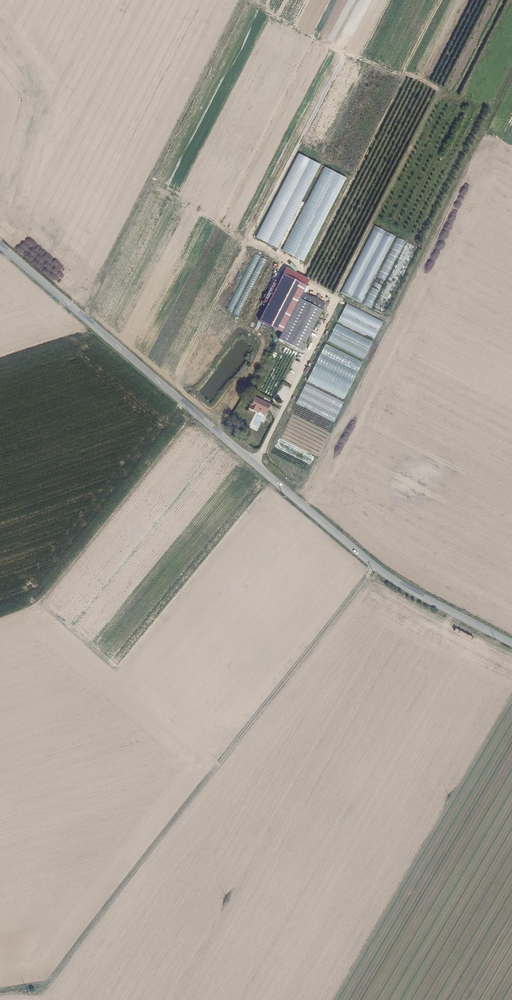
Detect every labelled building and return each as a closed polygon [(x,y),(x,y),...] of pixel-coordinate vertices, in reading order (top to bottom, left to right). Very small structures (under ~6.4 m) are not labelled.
[(281,249),(319,162),(296,152),(258,239),(281,249)] [(307,262),(345,176),(322,166),(284,252),(307,262)] [(385,313),(415,244),(373,226),(343,295),(385,313)] [(239,315),(264,262),(259,260),(261,256),(254,253),(228,310),(239,315)] [(310,281),(287,269),(260,323),(283,334),(304,293),(310,281)] [(326,304),(304,293),(283,334),(279,341),(302,353),(326,304)] [(375,339),(384,321),(347,304),(338,322),(375,339)] [(364,359),(373,342),(337,324),(328,342),(364,359)] [(324,344),(307,382),(346,399),(362,360),(324,344)] [(306,383),(296,404),(335,422),(345,401),(306,383)] [(266,416),(272,403),(256,396),(250,408),(266,416)] [(258,428),(263,417),(256,415),(252,426),(258,428)]
